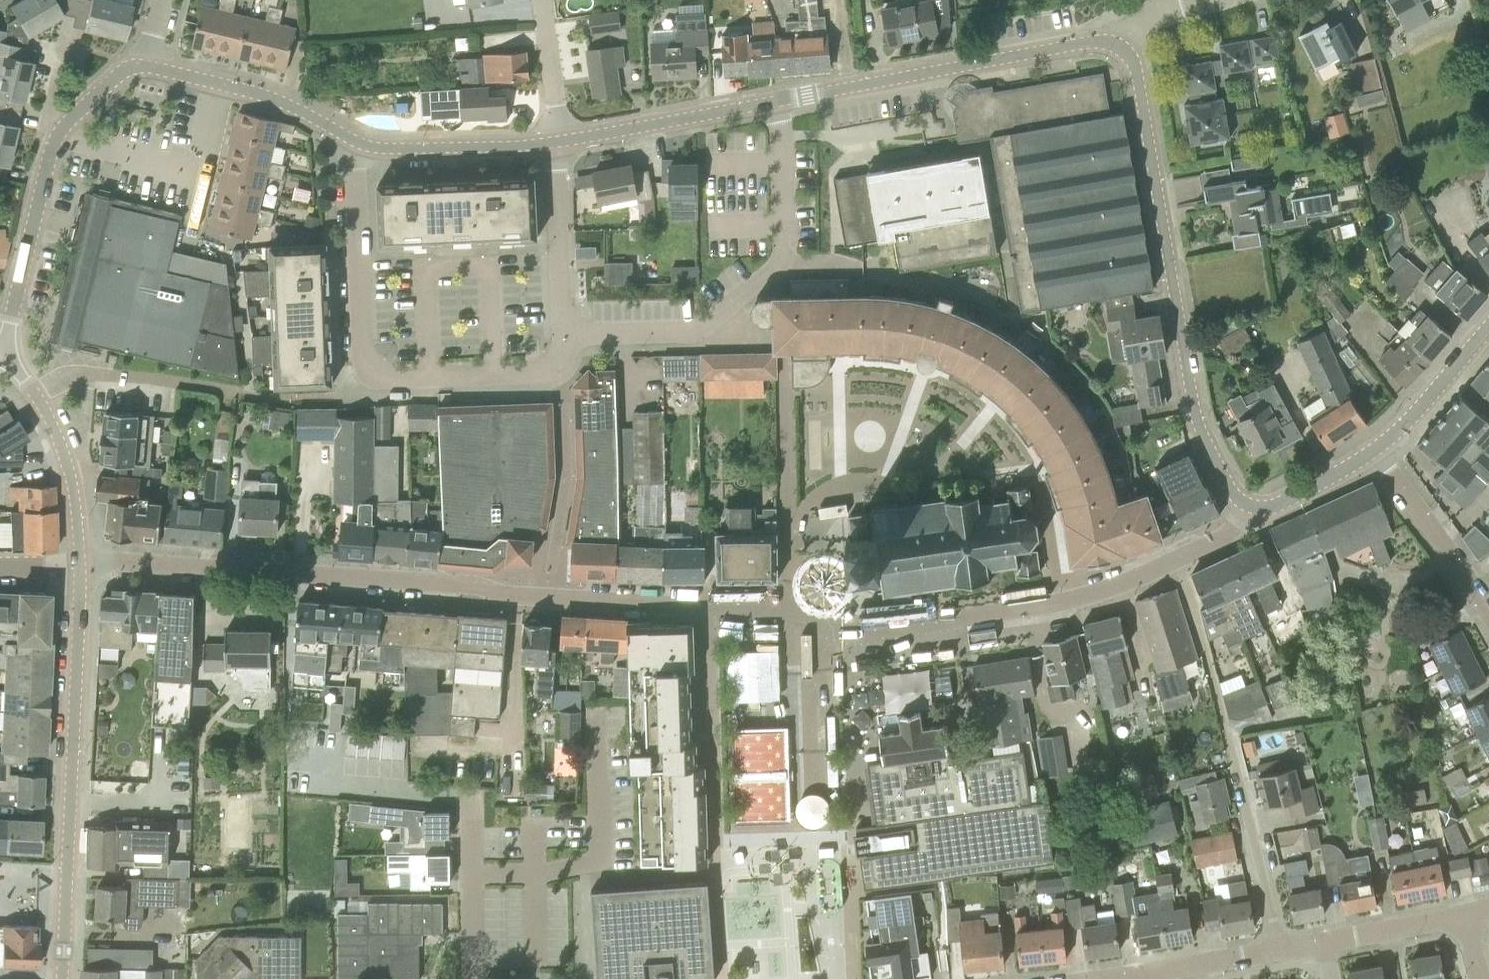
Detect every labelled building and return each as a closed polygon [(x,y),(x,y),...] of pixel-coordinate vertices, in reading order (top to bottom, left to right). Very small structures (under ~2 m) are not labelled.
[(31,0),(20,0),(10,6),(27,36),(45,25),(31,0)] [(45,25),(64,14),(57,3),(61,0),(31,0),(45,25)] [(104,34),(112,0),(110,0),(91,0),(84,29),(104,34)] [(133,6),(112,0),(104,34),(125,39),(133,6)] [(230,0),(222,0),(220,10),(203,6),(193,46),(217,52),(230,0)] [(217,52),(241,58),(250,17),(234,13),(238,0),(230,0),(217,52)] [(937,29),(952,26),(950,0),(931,0),(931,1),(884,10),(891,44),(938,35),(937,29)] [(1396,13),(1421,0),(1390,0),(1396,13)] [(241,58),(264,63),(277,7),(270,5),(266,21),(250,17),(241,58)] [(277,7),(264,63),(288,69),(298,29),(281,25),(285,9),(277,7)] [(623,29),(621,11),(592,15),(594,33),(623,29)] [(751,75),(774,73),(773,58),(775,54),(774,38),(777,38),(775,21),(772,12),(747,15),(750,41),(745,41),(745,42),(732,43),(732,44),(721,45),(723,69),(734,68),(735,72),(751,71),(751,75)] [(653,43),(655,78),(697,75),(696,52),(709,52),(707,13),(684,14),(685,30),(678,31),(679,41),(653,43)] [(1328,21),(1300,35),(1318,69),(1340,58),(1342,61),(1357,53),(1340,21),(1330,26),(1328,21)] [(1222,59),(1184,66),(1188,94),(1190,94),(1192,104),(1185,105),(1191,144),(1231,138),(1224,98),(1219,99),(1217,89),(1218,89),(1215,74),(1253,68),(1248,40),(1219,45),(1222,59)] [(3,42),(3,43),(0,42),(0,75),(28,82),(33,62),(20,58),(22,52),(9,49),(10,44),(3,42)] [(614,47),(588,51),(595,97),(621,93),(617,66),(626,64),(624,46),(614,48),(614,47)] [(484,56),(471,57),(458,59),(459,70),(470,69),(471,73),(462,74),(464,82),(473,81),(487,80),(487,81),(530,78),(528,51),(484,55),(484,56)] [(1359,94),(1381,88),(1373,58),(1351,64),(1359,94)] [(1011,251),(1022,311),(1154,288),(1124,112),(1111,115),(1104,72),(994,91),(993,85),(968,90),(965,95),(958,90),(951,101),(957,105),(954,110),(959,142),(960,142),(991,136),(1011,251)] [(24,103),(28,82),(0,75),(0,109),(1,109),(3,98),(24,103)] [(491,97),(490,87),(461,89),(463,120),(490,118),(490,121),(509,120),(507,96),(491,97)] [(443,111),(443,88),(424,89),(425,111),(443,111)] [(1384,88),(1376,90),(1379,101),(1387,99),(1384,88)] [(295,133),(297,126),(297,125),(240,111),(235,136),(275,145),(279,129),(295,133)] [(1327,115),(1332,136),(1350,132),(1346,111),(1327,115)] [(387,117),(363,114),(359,123),(369,128),(381,131),(393,132),(387,117)] [(13,146),(18,125),(0,121),(0,143),(13,146)] [(235,136),(229,159),(285,173),(287,165),(271,161),(275,145),(235,136)] [(13,146),(0,143),(0,165),(8,167),(13,146)] [(980,152),(963,155),(963,156),(882,170),(880,162),(870,163),(871,172),(868,172),(868,173),(834,179),(837,192),(836,192),(846,246),(863,243),(896,238),(901,270),(998,253),(991,212),(990,212),(980,152)] [(1242,157),(1244,169),(1264,166),(1262,154),(1242,157)] [(285,173),(229,159),(224,182),(264,192),(268,176),(284,180),(285,173)] [(671,198),(699,197),(698,164),(676,164),(676,159),(663,159),(663,182),(671,182),(671,198)] [(655,199),(650,170),(634,173),(633,165),(595,172),(600,203),(637,196),(638,203),(655,199)] [(1229,169),(1203,171),(1204,182),(1229,180),(1229,169)] [(379,184),(381,215),(382,245),(538,238),(536,177),(502,179),(502,177),(479,178),(479,180),(425,182),(425,181),(402,182),(402,183),(379,184)] [(1258,225),(1272,223),(1272,229),(1308,223),(1307,216),(1333,212),(1330,192),(1292,199),(1295,218),(1284,221),(1278,189),(1263,191),(1262,186),(1247,188),(1246,180),(1204,186),(1207,202),(1231,197),(1238,235),(1234,236),(1236,249),(1262,245),(1258,225)] [(224,182),(218,206),(274,219),(276,212),(260,208),(264,192),(224,182)] [(240,379),(228,263),(174,250),(181,221),(93,200),(59,336),(240,379)] [(212,230),(244,237),(252,239),(256,223),(272,227),(274,219),(218,206),(212,230)] [(289,226),(286,238),(306,243),(309,231),(289,226)] [(4,267),(10,240),(0,240),(0,267),(4,267)] [(591,242),(577,242),(577,253),(592,252),(591,242)] [(331,314),(330,291),(332,291),(331,267),(329,267),(328,243),(272,246),(273,270),(245,271),(248,296),(274,294),(274,303),(279,303),(280,314),(331,314)] [(243,249),(240,249),(235,250),(236,261),(244,260),(243,249)] [(1488,269),(1488,253),(1481,259),(1488,269)] [(1395,271),(1413,287),(1425,273),(1407,257),(1395,271)] [(605,285),(634,285),(634,262),(605,263),(605,285)] [(1457,268),(1437,291),(1436,292),(1467,319),(1488,294),(1466,274),(1465,275),(1457,268)] [(1415,289),(1413,287),(1395,271),(1386,281),(1406,299),(1415,289)] [(850,295),(849,280),(849,279),(792,280),(792,296),(783,296),(765,297),(760,298),(755,301),(752,306),(751,311),(756,321),(758,322),(766,324),(776,324),(777,352),(784,351),(793,351),(794,387),(807,386),(815,385),(821,382),(827,376),(830,370),(831,362),(831,349),(865,348),(884,349),(885,344),(902,347),(901,352),(903,352),(918,355),(918,361),(920,366),(924,369),(930,369),(935,367),(937,362),(954,370),(956,364),(971,373),(986,382),(983,386),(998,398),(1012,411),(1015,408),(1027,421),(1038,435),(1033,437),(1043,454),(1052,471),(1056,468),(1063,485),(1068,502),(1063,503),(1066,522),(1073,562),(1089,560),(1090,564),(1110,561),(1109,557),(1126,554),(1164,541),(1148,493),(1118,503),(1115,491),(1109,469),(1101,447),(1090,427),(1078,408),(1065,390),(1050,373),(1033,357),(1015,343),(996,331),(976,320),(956,311),(959,303),(935,295),(933,304),(911,299),(889,296),(866,295),(850,295)] [(1326,304),(1341,322),(1352,314),(1337,295),(1326,304)] [(1133,304),(1109,308),(1113,332),(1125,330),(1130,360),(1132,360),(1139,408),(1141,408),(1167,405),(1158,355),(1166,354),(1159,315),(1135,318),(1133,304)] [(1408,339),(1408,340),(1431,360),(1453,335),(1429,314),(1428,315),(1420,308),(1411,319),(1409,318),(1399,330),(1408,339)] [(334,384),(333,360),(335,360),(334,336),(332,337),(331,314),(280,314),(280,327),(275,328),(276,335),(254,335),(256,373),(264,373),(264,364),(277,363),(278,387),(334,384)] [(1227,356),(1245,347),(1253,342),(1244,327),(1218,340),(1227,356)] [(1329,448),(1368,423),(1351,396),(1353,395),(1324,330),(1299,341),(1329,408),(1310,419),(1329,448)] [(1431,360),(1408,340),(1397,351),(1392,347),(1379,360),(1406,386),(1430,361),(1431,360)] [(777,353),(751,354),(752,378),(777,377),(777,353)] [(728,378),(727,354),(715,355),(716,378),(728,378)] [(740,378),(739,354),(727,354),(728,378),(740,378)] [(752,378),(751,354),(739,354),(740,378),(752,378)] [(687,355),(676,355),(677,381),(688,381),(688,378),(687,355)] [(716,378),(715,355),(702,355),(703,379),(716,378)] [(1488,397),(1488,362),(1471,383),(1488,397)] [(578,577),(617,579),(621,545),(620,533),(620,484),(620,476),(618,423),(616,371),(598,371),(595,375),(592,372),(587,373),(577,383),(577,388),(580,391),(577,394),(578,424),(580,477),(575,506),(570,535),(569,542),(574,542),(573,571),(578,577)] [(1258,392),(1261,398),(1247,405),(1253,415),(1239,422),(1256,453),(1272,444),(1273,444),(1281,440),(1283,445),(1303,435),(1274,383),(1258,392)] [(1461,395),(1419,443),(1447,468),(1436,481),(1465,507),(1488,481),(1471,466),(1485,449),(1488,452),(1488,419),(1461,395)] [(442,530),(439,564),(496,570),(509,559),(533,561),(535,538),(547,527),(556,476),(553,403),(440,407),(442,499),(445,498),(444,510),(443,516),(441,530),(442,530)] [(440,405),(409,404),(409,429),(439,430),(440,405)] [(376,406),(376,426),(376,437),(391,438),(392,426),(391,406),(376,406)] [(292,426),(293,409),(267,408),(267,424),(292,426)] [(1141,408),(1139,408),(1115,413),(1117,426),(1144,420),(1141,408)] [(23,466),(22,442),(29,437),(27,434),(19,421),(15,423),(7,409),(0,413),(0,467),(23,466)] [(358,502),(374,502),(374,444),(375,417),(338,417),(338,409),(299,409),(299,439),(337,439),(336,502),(358,502)] [(156,415),(107,411),(107,412),(108,412),(106,431),(105,431),(104,431),(102,449),(103,450),(103,449),(104,449),(103,462),(103,463),(117,464),(128,465),(134,466),(146,467),(147,467),(151,467),(156,415)] [(621,545),(617,579),(664,581),(666,535),(666,521),(665,483),(664,411),(634,411),(636,484),(640,484),(638,527),(634,526),(634,545),(621,545)] [(173,431),(165,430),(164,442),(172,443),(173,431)] [(217,456),(229,456),(229,441),(217,441),(217,456)] [(171,455),(172,443),(164,442),(163,454),(171,455)] [(374,502),(373,558),(407,561),(412,520),(412,500),(398,501),(399,445),(374,444),(374,502)] [(1221,514),(1191,452),(1166,463),(1181,494),(1171,498),(1186,531),(1221,514)] [(128,473),(128,465),(117,464),(116,472),(128,473)] [(145,474),(146,467),(134,466),(134,473),(145,474)] [(154,476),(155,468),(151,467),(147,467),(146,475),(154,476)] [(163,468),(155,468),(154,476),(162,476),(163,468)] [(227,501),(229,469),(209,468),(206,499),(227,501)] [(116,478),(100,476),(98,499),(111,500),(108,533),(115,534),(115,538),(161,542),(164,503),(150,502),(150,497),(146,497),(146,493),(150,493),(151,479),(116,476),(116,478)] [(243,497),(241,531),(278,533),(281,499),(278,499),(279,482),(261,481),(262,479),(245,478),(244,497),(243,497)] [(165,542),(222,547),(226,509),(182,505),(183,496),(188,497),(189,482),(171,481),(165,542)] [(1378,565),(1392,561),(1382,537),(1392,531),(1387,520),(1388,519),(1373,482),(1307,512),(1324,549),(1337,542),(1343,555),(1369,542),(1378,565)] [(943,498),(942,496),(927,498),(927,501),(924,501),(923,498),(921,498),(921,502),(915,503),(914,500),(918,495),(917,488),(911,484),(904,485),(900,490),(901,498),(905,501),(906,504),(900,504),(899,501),(896,501),(896,505),(894,505),(893,503),(877,505),(878,508),(872,508),(872,513),(849,516),(852,539),(847,539),(851,572),(856,571),(857,576),(861,579),(866,578),(867,589),(883,586),(884,594),(908,591),(909,594),(912,594),(912,590),(933,587),(934,591),(937,590),(936,587),(939,586),(939,588),(955,586),(954,584),(957,584),(957,587),(961,587),(960,583),(987,580),(988,583),(991,582),(989,570),(1001,568),(1002,571),(1005,571),(1005,567),(1016,566),(1017,569),(1018,569),(1019,575),(1041,572),(1038,550),(1034,550),(1033,549),(1034,549),(1032,545),(1039,537),(1043,538),(1044,534),(1040,533),(1039,523),(1042,521),(1040,518),(1037,520),(1028,514),(1029,509),(1033,508),(1030,486),(1008,489),(1009,495),(1008,495),(1008,499),(996,500),(996,497),(992,497),(993,501),(981,503),(979,490),(976,490),(976,494),(949,497),(949,494),(945,494),(946,498),(943,498)] [(18,498),(18,511),(55,510),(54,485),(10,486),(10,498),(18,498)] [(428,499),(412,500),(412,520),(407,561),(411,561),(439,564),(442,530),(441,530),(443,516),(444,510),(445,498),(442,499),(443,510),(429,511),(428,499)] [(374,502),(358,502),(357,514),(354,514),(353,522),(345,521),(344,535),(343,535),(342,544),(337,543),(336,556),(361,557),(362,552),(372,553),(372,558),(373,558),(374,502)] [(719,531),(719,545),(719,580),(779,580),(778,508),(764,508),(764,513),(753,513),(753,506),(727,506),(727,531),(719,531)] [(55,510),(18,511),(11,511),(11,519),(11,546),(11,551),(56,550),(55,510)] [(1335,580),(1324,549),(1307,512),(1270,529),(1288,566),(1307,608),(1301,609),(1308,632),(1338,626),(1330,581),(1335,580)] [(9,521),(0,521),(0,545),(10,544),(9,521)] [(1463,537),(1467,543),(1478,560),(1488,552),(1488,538),(1475,525),(1463,537)] [(688,536),(666,535),(664,581),(666,581),(704,580),(704,581),(706,580),(704,546),(694,546),(694,535),(688,536)] [(1262,542),(1232,556),(1248,590),(1255,587),(1267,613),(1282,606),(1270,580),(1279,576),(1262,542)] [(1232,556),(1212,565),(1228,599),(1225,601),(1237,627),(1253,620),(1248,609),(1255,606),(1248,590),(1232,556)] [(1228,647),(1240,641),(1243,640),(1237,627),(1225,601),(1228,599),(1212,565),(1192,574),(1207,607),(1201,610),(1206,627),(1216,623),(1221,634),(1222,634),(1228,647)] [(135,639),(159,641),(162,592),(114,589),(114,596),(104,595),(100,662),(120,663),(122,646),(127,647),(134,648),(135,639)] [(1161,700),(1191,691),(1182,663),(1198,659),(1176,589),(1136,601),(1159,670),(1154,671),(1161,700)] [(2,640),(1,651),(6,651),(6,650),(46,652),(47,651),(51,651),(51,641),(47,641),(49,593),(18,592),(18,594),(0,593),(0,640),(2,640)] [(193,594),(162,592),(159,641),(157,662),(154,724),(191,727),(193,683),(194,664),(196,664),(196,595),(193,594)] [(340,638),(342,605),(300,601),(298,635),(314,636),(311,670),(327,672),(331,638),(340,638)] [(383,641),(386,609),(385,609),(385,608),(342,605),(340,638),(331,638),(327,672),(343,673),(345,639),(363,641),(361,666),(406,670),(405,643),(383,641)] [(439,731),(438,691),(437,663),(456,664),(459,618),(446,617),(447,613),(445,613),(445,614),(386,609),(383,641),(405,643),(406,670),(408,731),(439,731)] [(500,717),(509,618),(491,617),(461,615),(461,614),(460,614),(459,618),(456,664),(453,691),(450,734),(475,736),(477,715),(500,717)] [(1121,615),(1083,624),(1086,632),(1092,655),(1091,655),(1104,708),(1131,701),(1126,680),(1132,679),(1124,647),(1129,646),(1121,615)] [(588,617),(563,616),(562,647),(587,648),(588,617)] [(627,650),(629,623),(629,620),(588,617),(587,648),(603,649),(602,661),(614,662),(615,650),(627,650)] [(528,623),(526,623),(523,661),(540,662),(537,696),(554,697),(557,648),(551,648),(553,625),(543,624),(542,624),(539,619),(531,619),(528,623)] [(651,622),(629,623),(630,667),(631,695),(632,744),(630,744),(631,769),(639,769),(642,857),(658,857),(658,865),(708,864),(707,830),(705,766),(697,766),(697,742),(693,742),(690,671),(695,671),(694,623),(651,625),(651,622)] [(1420,630),(1425,641),(1436,635),(1430,625),(1420,630)] [(246,671),(272,671),(272,651),(273,631),(255,631),(255,628),(244,628),(244,631),(227,630),(227,644),(205,644),(205,670),(229,671),(229,666),(246,667),(246,671)] [(1461,632),(1460,630),(1431,645),(1444,670),(1473,656),(1466,642),(1464,643),(1459,633),(1461,632)] [(1087,675),(1076,635),(1044,643),(1048,661),(1046,661),(1049,672),(1051,672),(1054,684),(1056,690),(1051,692),(1053,700),(1075,694),(1071,679),(1087,675)] [(6,650),(6,651),(5,671),(50,672),(51,651),(47,651),(46,652),(6,650)] [(1479,669),(1473,656),(1444,670),(1456,695),(1485,681),(1484,679),(1482,680),(1477,670),(1479,669)] [(974,666),(982,719),(980,719),(978,722),(978,726),(982,729),(984,728),(986,746),(1033,739),(1029,711),(1020,713),(1017,695),(1035,692),(1029,657),(974,666)] [(50,672),(5,671),(4,690),(49,693),(50,672)] [(1275,708),(1298,699),(1288,676),(1266,685),(1275,708)] [(355,710),(356,681),(313,680),(313,709),(355,710)] [(1260,685),(1259,680),(1246,685),(1223,694),(1224,698),(1229,718),(1240,720),(1250,716),(1255,709),(1256,708),(1266,704),(1268,703),(1267,702),(1265,695),(1264,693),(1261,686),(1260,685)] [(558,702),(580,702),(581,689),(559,689),(558,702)] [(49,693),(4,690),(3,710),(48,712),(49,693)] [(1488,728),(1488,697),(1467,707),(1480,733),(1488,728)] [(3,710),(3,730),(47,732),(47,715),(48,715),(48,712),(3,710)] [(561,710),(560,736),(582,737),(583,711),(561,710)] [(1054,861),(1046,800),(1045,801),(1032,802),(1024,751),(967,760),(965,749),(951,752),(951,751),(950,751),(946,727),(947,727),(947,724),(946,724),(945,723),(943,724),(943,725),(923,728),(922,714),(923,714),(922,712),(921,712),(921,711),(918,711),(919,712),(902,714),(900,714),(900,715),(899,715),(899,718),(900,717),(902,731),(883,733),(880,733),(880,734),(879,734),(879,737),(880,737),(884,761),(883,761),(868,763),(877,825),(857,828),(865,888),(941,877),(943,877),(1054,861)] [(341,731),(342,721),(331,720),(331,730),(341,731)] [(1480,733),(1488,752),(1488,728),(1480,733)] [(47,732),(3,730),(2,751),(1,763),(26,764),(27,752),(46,753),(47,732)] [(358,756),(360,732),(348,731),(346,755),(358,756)] [(369,757),(372,733),(360,732),(358,756),(369,757)] [(381,758),(383,734),(372,733),(369,757),(381,758)] [(393,759),(395,736),(383,734),(381,758),(393,759)] [(407,737),(395,736),(393,759),(405,760),(407,737)] [(1037,738),(1042,775),(1060,772),(1054,736),(1037,738)] [(190,766),(190,752),(180,752),(180,766),(190,766)] [(1256,763),(1258,772),(1289,763),(1286,754),(1256,763)] [(44,775),(9,774),(10,764),(0,764),(0,803),(15,803),(15,805),(43,806),(44,775)] [(1461,765),(1445,773),(1456,796),(1472,788),(1461,765)] [(1300,789),(1295,768),(1260,777),(1267,806),(1290,800),(1294,816),(1318,810),(1312,786),(1300,789)] [(1126,779),(1130,797),(1160,789),(1155,771),(1126,779)] [(1199,790),(1201,798),(1191,801),(1197,825),(1228,817),(1228,816),(1232,814),(1229,805),(1225,805),(1223,796),(1228,794),(1224,778),(1218,780),(1216,771),(1179,780),(1182,794),(1199,790)] [(1373,793),(1359,796),(1360,806),(1375,803),(1373,793)] [(1179,833),(1171,806),(1170,801),(1127,812),(1135,844),(1179,833)] [(427,810),(372,804),(371,821),(406,825),(407,846),(427,846),(427,837),(451,837),(451,812),(427,813),(427,810)] [(1375,849),(1390,847),(1384,816),(1369,819),(1375,849)] [(41,852),(41,848),(43,848),(43,837),(41,837),(42,822),(8,820),(8,821),(0,821),(0,848),(7,849),(7,850),(41,852)] [(1467,846),(1455,820),(1443,826),(1455,851),(1467,846)] [(171,822),(121,821),(121,827),(90,826),(88,866),(121,868),(121,863),(146,864),(145,878),(170,878),(171,822)] [(1390,842),(1401,841),(1398,823),(1388,824),(1390,842)] [(1309,847),(1321,845),(1318,825),(1306,827),(1309,847)] [(1105,841),(1103,827),(1089,829),(1091,843),(1105,841)] [(1198,868),(1238,859),(1233,831),(1193,840),(1198,868)] [(1437,846),(1413,851),(1422,896),(1447,891),(1437,846)] [(1413,851),(1399,854),(1389,856),(1398,901),(1422,896),(1413,851)] [(452,881),(451,853),(389,854),(389,872),(412,872),(412,889),(432,889),(432,882),(452,881)] [(1368,855),(1324,863),(1328,885),(1340,883),(1345,911),(1378,905),(1368,855)] [(1475,875),(1488,872),(1488,863),(1487,856),(1471,860),(1475,875)] [(1452,877),(1472,873),(1468,857),(1449,861),(1452,877)] [(1284,863),(1285,864),(1290,894),(1295,920),(1325,915),(1320,889),(1307,891),(1303,874),(1309,873),(1306,859),(1284,863)] [(1156,874),(1160,898),(1168,943),(1193,938),(1188,908),(1177,910),(1173,890),(1175,890),(1172,872),(1156,874)] [(1481,885),(1488,883),(1488,875),(1479,877),(1481,885)] [(1064,877),(1052,879),(1054,893),(1065,891),(1064,877)] [(99,886),(98,918),(125,919),(126,924),(130,928),(139,929),(142,925),(144,920),(145,905),(179,906),(180,879),(127,878),(127,887),(99,886)] [(1218,899),(1216,900),(1205,901),(1210,932),(1223,929),(1224,933),(1255,928),(1250,901),(1246,880),(1228,883),(1232,903),(1219,906),(1218,899)] [(1112,884),(1117,915),(1138,911),(1133,881),(1112,884)] [(709,882),(592,890),(598,978),(716,978),(709,882)] [(360,883),(336,883),(336,895),(361,895),(360,883)] [(1002,899),(1016,898),(1015,885),(1001,886),(1002,899)] [(925,893),(926,901),(934,900),(933,892),(925,893)] [(916,923),(912,893),(880,897),(873,898),(867,899),(871,929),(916,923)] [(1120,951),(1116,923),(1114,909),(1097,911),(1096,904),(1082,906),(1081,898),(1067,900),(1071,930),(1084,928),(1088,956),(1120,951)] [(1142,947),(1168,943),(1160,898),(1148,900),(1151,915),(1137,917),(1142,947)] [(334,907),(346,907),(346,899),(334,899),(334,907)] [(966,969),(1005,965),(999,912),(981,914),(982,920),(962,922),(961,907),(947,908),(948,942),(963,939),(966,969)] [(1040,930),(1044,961),(1067,959),(1063,912),(1053,913),(1054,929),(1040,930)] [(916,915),(917,923),(925,922),(924,914),(916,915)] [(1021,964),(1044,961),(1040,930),(1027,931),(1026,916),(1016,917),(1021,964)] [(921,952),(916,923),(871,929),(873,942),(867,943),(869,962),(892,959),(892,956),(921,952)] [(38,967),(39,943),(37,943),(38,926),(4,925),(4,926),(0,926),(0,966),(38,967)] [(303,937),(221,936),(198,958),(198,978),(302,978),(303,937)] [(118,948),(90,948),(90,964),(110,964),(110,968),(118,968),(118,948)] [(921,952),(892,956),(892,959),(869,962),(872,978),(912,978),(915,978),(917,978),(932,977),(928,951),(921,952)] [(1415,978),(1445,978),(1440,954),(1411,959),(1415,978)] [(1351,978),(1385,978),(1382,965),(1350,971),(1351,978)] [(86,968),(85,978),(164,978),(164,968),(118,968),(110,968),(86,968)]
